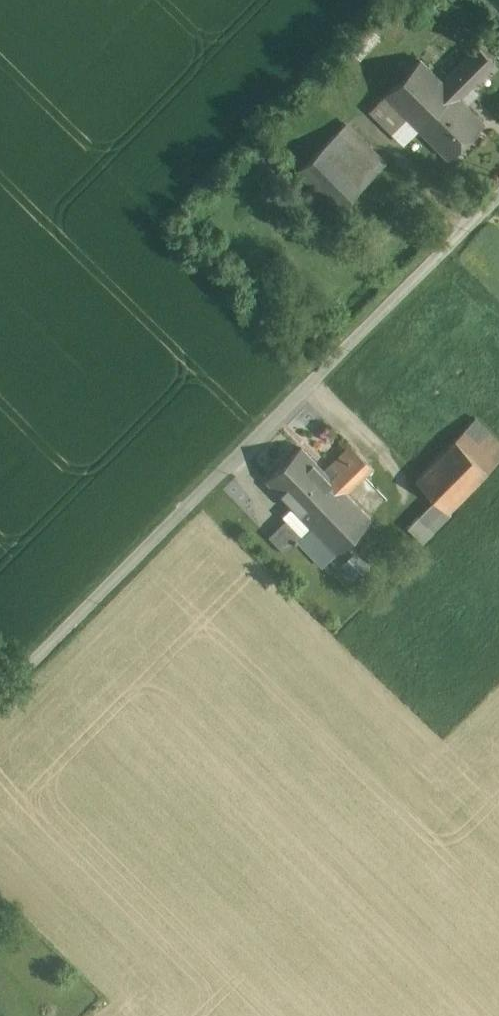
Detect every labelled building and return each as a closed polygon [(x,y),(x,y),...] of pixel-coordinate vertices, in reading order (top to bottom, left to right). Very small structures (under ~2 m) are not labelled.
[(476,43),(441,78),(461,97),(495,62),(476,43)] [(441,78),(421,58),(383,96),(418,130),(447,159),(485,121),(461,97),(441,78)] [(418,130),(383,96),(369,110),(403,144),(418,130)] [(387,161),(347,120),(295,170),(335,211),(387,161)] [(476,415),(454,436),(487,470),(498,459),(498,439),(476,415)] [(487,470),(454,436),(414,475),(436,498),(447,509),(487,470)] [(349,443),(330,462),(336,468),(330,475),(345,491),(346,492),(372,467),(349,443)] [(330,475),(303,447),(267,481),(310,525),(345,491),(330,475)] [(346,492),(345,491),(310,525),(310,526),(334,550),(349,536),(369,516),(346,492)] [(436,498),(407,526),(419,539),(448,511),(447,509),(436,498)] [(286,517),(267,535),(284,552),(297,539),(302,534),(286,517)] [(334,550),(310,526),(302,534),(297,539),(320,563),(326,558),(334,550)] [(375,564),(349,536),(334,550),(326,558),(352,586),(375,564)]
